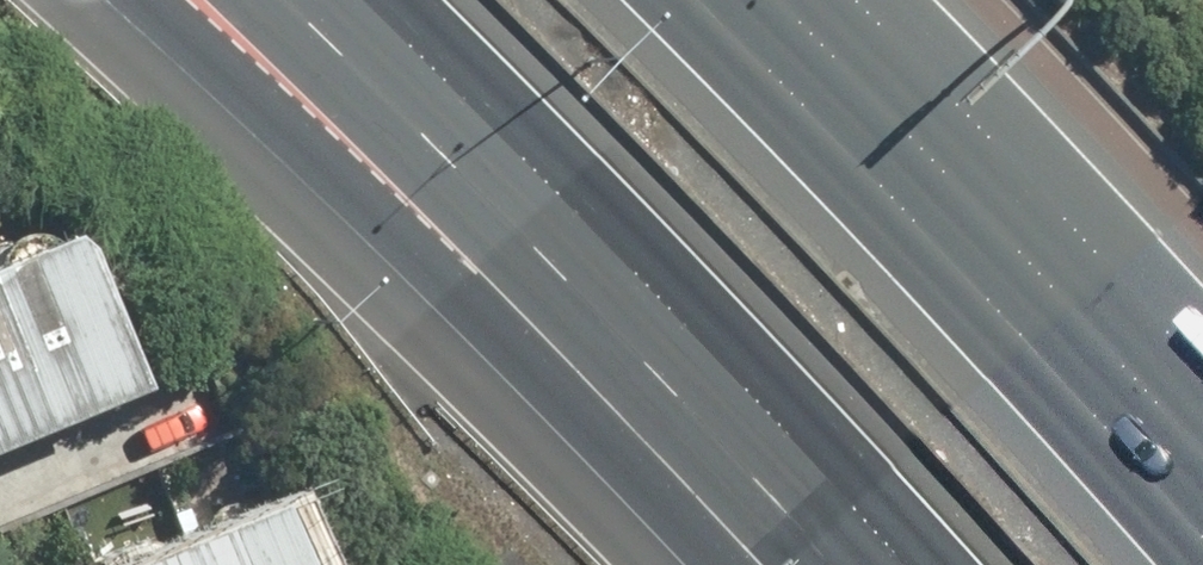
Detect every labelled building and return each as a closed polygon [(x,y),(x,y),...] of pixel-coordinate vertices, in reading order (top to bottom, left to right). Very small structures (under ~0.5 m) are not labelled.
[(118,223),(0,272),(0,459),(185,383),(118,223)] [(326,503),(178,564),(353,564),(326,503)]
